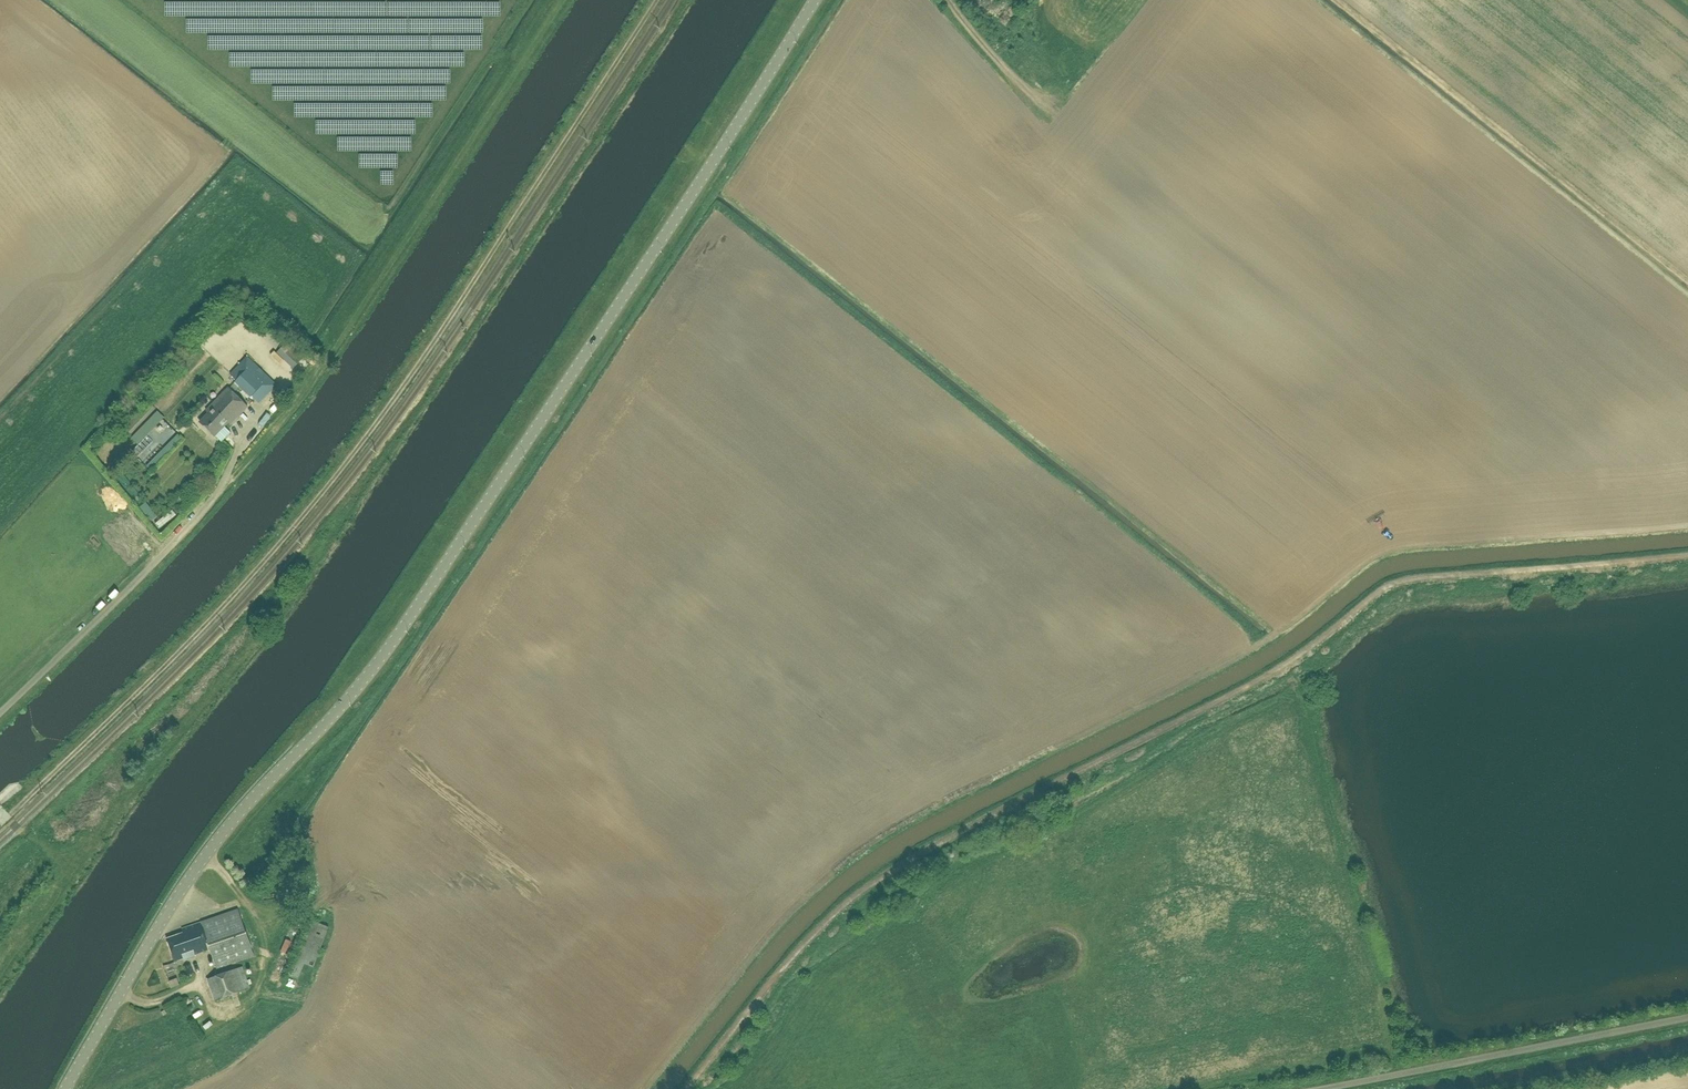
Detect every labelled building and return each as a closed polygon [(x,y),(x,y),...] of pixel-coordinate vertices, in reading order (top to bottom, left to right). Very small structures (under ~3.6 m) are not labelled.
[(997,13),(999,19),(1006,17),(1003,10),(997,13)] [(209,413),(200,422),(222,443),(231,433),(224,428),(231,421),(234,423),(248,408),(234,394),(240,388),(250,397),(251,395),(261,404),(278,385),(248,356),(230,375),(238,382),(230,390),(228,388),(206,411),(209,413)] [(274,392),(264,405),(273,411),(283,398),(274,392)] [(172,453),(187,439),(182,434),(167,447),(172,453)] [(254,956),(238,910),(182,929),(183,934),(166,939),(175,962),(184,959),(184,961),(195,957),(195,955),(210,950),(217,969),(254,956)] [(329,928),(311,921),(289,977),(298,980),(305,965),(313,968),(329,928)] [(194,973),(190,964),(185,967),(188,976),(194,973)] [(249,989),(242,968),(207,980),(214,1001),(249,989)]
